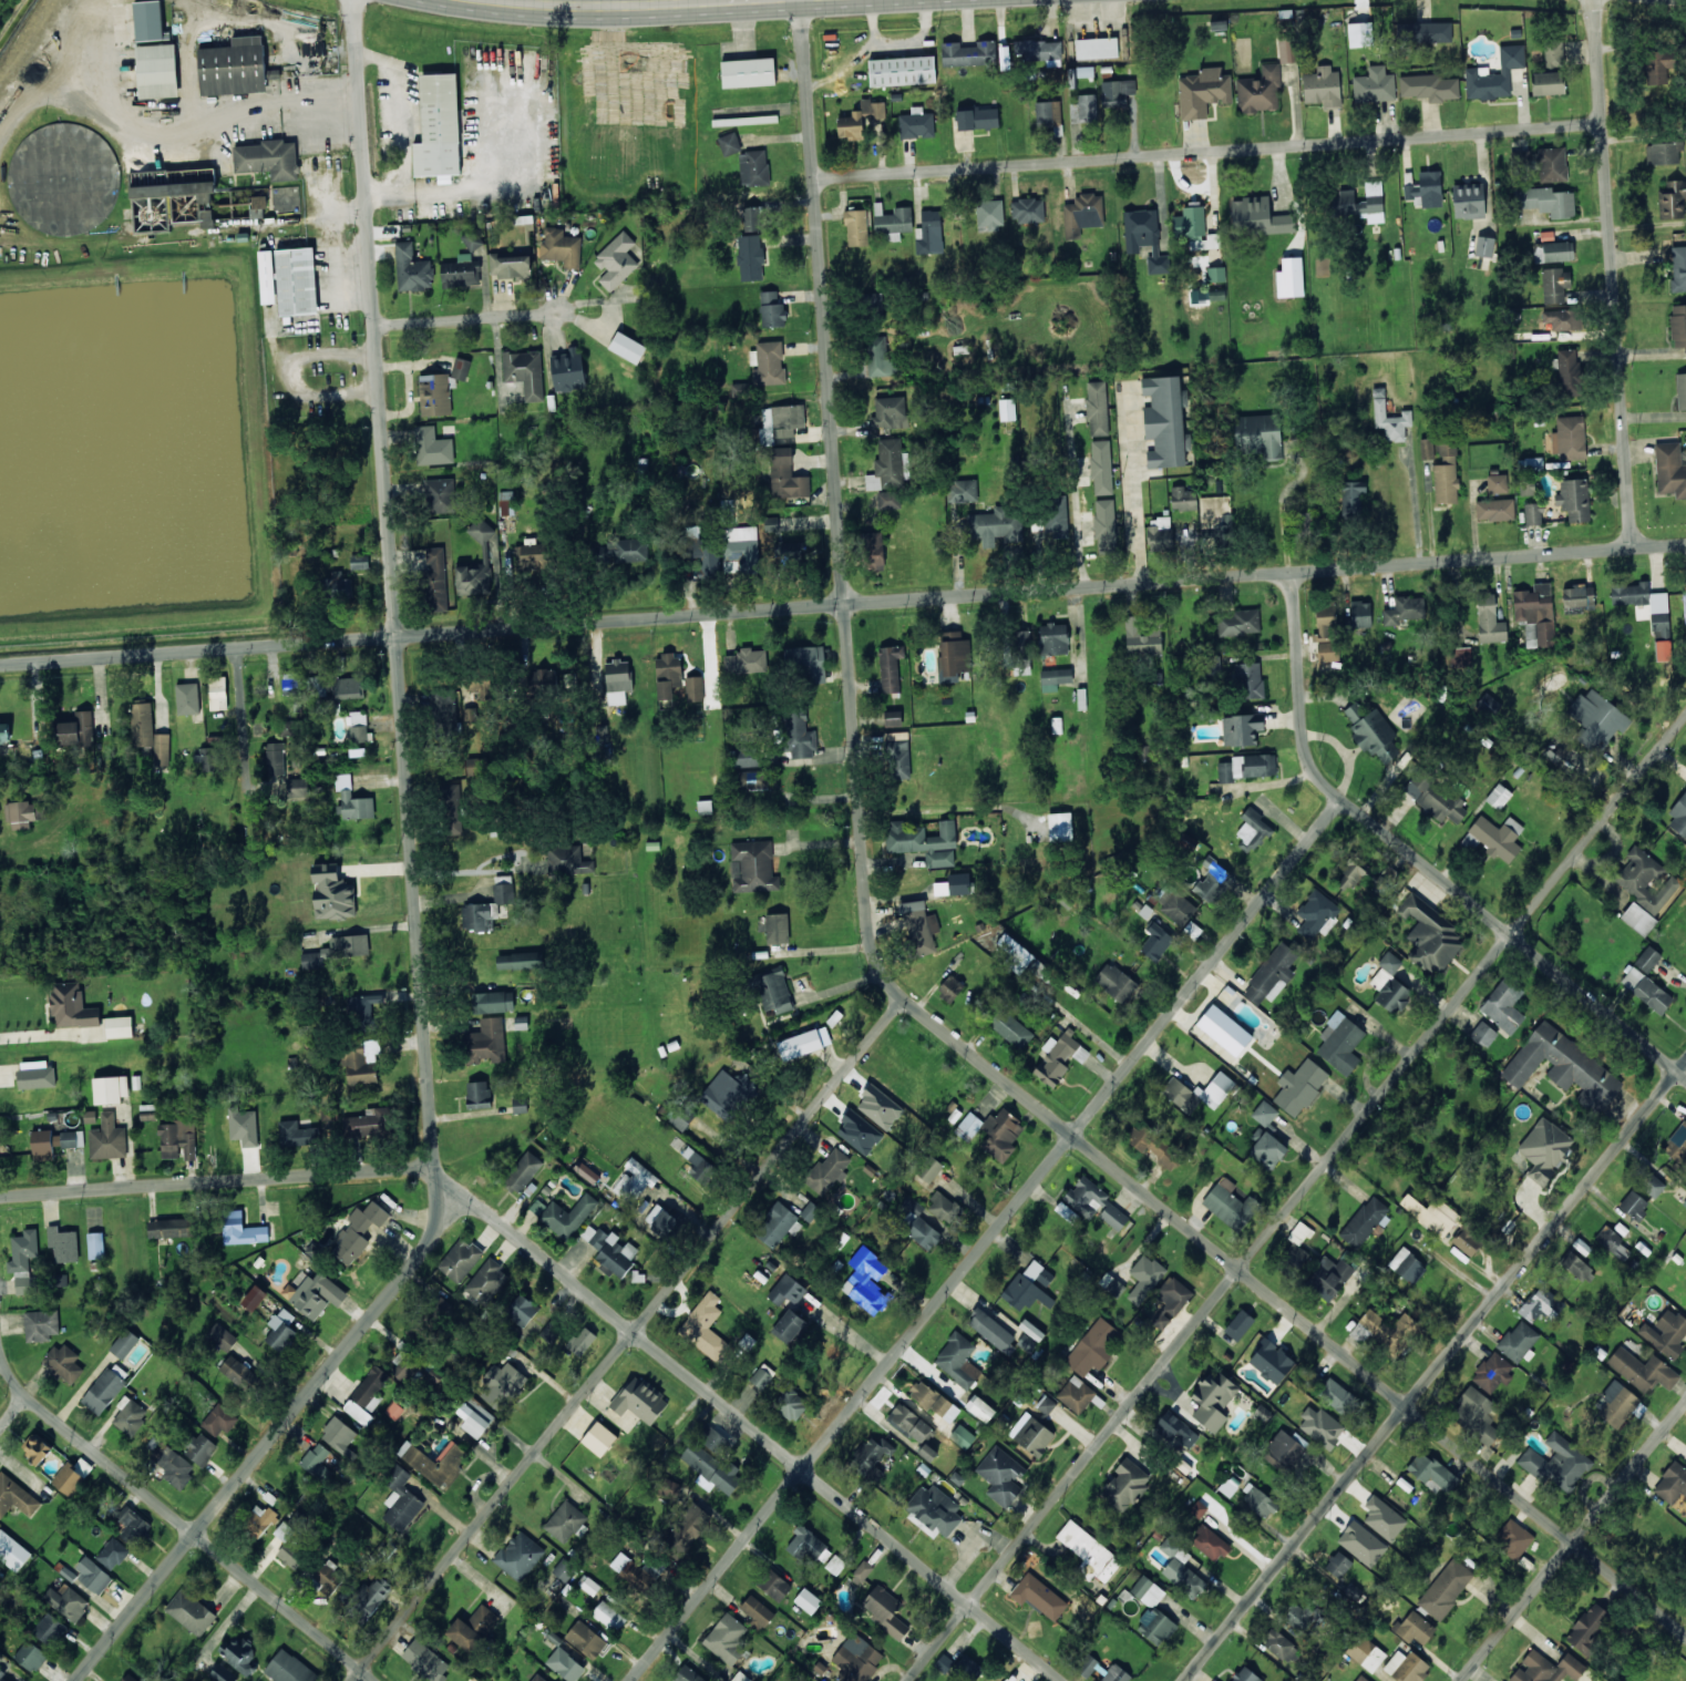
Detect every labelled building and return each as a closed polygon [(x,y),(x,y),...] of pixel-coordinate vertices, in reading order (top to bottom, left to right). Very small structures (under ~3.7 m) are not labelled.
[(136,41),(163,40),(162,1),(135,2),(136,41)] [(1373,45),(1372,22),(1348,24),(1349,47),(1373,45)] [(1452,22),(1402,23),(1403,42),(1452,42),(1452,22)] [(1118,37),(1075,39),(1076,59),(1118,58),(1118,37)] [(1278,38),(1279,63),(1294,62),(1293,37),(1278,38)] [(960,47),(960,42),(942,42),(943,66),(996,64),(995,40),(976,41),(977,46),(960,47)] [(1062,61),(1063,41),(1016,40),(1016,60),(1062,61)] [(1564,66),(1563,40),(1544,41),(1545,67),(1564,66)] [(176,93),(140,95),(136,45),(173,43),(176,93)] [(202,47),(263,43),(265,89),(204,92),(202,47)] [(1465,68),(1467,99),(1511,97),(1509,68),(1525,68),(1524,45),(1500,46),(1501,73),(1489,74),(1488,67),(1465,68)] [(1673,67),(1673,50),(1645,51),(1646,85),(1667,84),(1666,67),(1673,67)] [(868,58),(932,53),(933,81),(871,84),(868,58)] [(721,59),(777,57),(778,84),(722,86),(721,59)] [(1237,79),(1239,112),(1280,110),(1278,63),(1261,64),(1262,78),(1237,79)] [(1340,71),(1331,71),(1331,65),(1316,65),(1317,73),(1303,73),(1304,103),(1322,102),(1322,108),(1341,107),(1340,71)] [(1353,101),(1395,100),(1395,74),(1385,74),(1385,65),(1368,65),(1368,76),(1353,76),(1353,101)] [(1181,120),(1207,118),(1206,104),(1232,102),(1231,74),(1220,75),(1219,67),(1201,68),(1201,75),(1179,77),(1181,120)] [(460,170),(426,171),(421,73),(455,72),(460,170)] [(1563,72),(1532,73),(1533,95),(1563,94),(1563,72)] [(1400,76),(1401,98),(1428,97),(1428,102),(1459,100),(1458,78),(1441,79),(1441,74),(1400,76)] [(1136,80),(1101,81),(1102,106),(1127,105),(1127,94),(1136,94),(1136,80)] [(1096,93),(1079,94),(1080,121),(1097,120),(1096,93)] [(885,102),(870,102),(870,98),(860,99),(861,110),(852,110),(852,117),(838,118),(839,139),(864,138),(863,120),(886,119),(885,102)] [(1060,101),(1035,102),(1036,127),(1061,126),(1060,101)] [(911,114),(899,114),(900,138),(935,137),(934,113),(923,113),(923,106),(911,106),(911,114)] [(959,131),(1000,127),(998,107),(956,111),(959,131)] [(717,137),(723,156),(742,151),(736,131),(717,137)] [(235,173),(271,171),(271,181),(298,180),(296,139),(261,141),(261,145),(234,146),(235,173)] [(1679,164),(1678,150),(1684,149),(1683,142),(1646,143),(1647,165),(1679,164)] [(1539,182),(1566,181),(1565,147),(1538,148),(1539,182)] [(768,185),(768,151),(740,151),(741,185),(768,185)] [(1404,199),(1421,198),(1422,208),(1442,207),(1441,171),(1419,171),(1419,185),(1404,185),(1404,199)] [(1665,181),(1665,190),(1658,190),(1659,219),(1683,218),(1682,197),(1685,197),(1685,180),(1665,181)] [(1384,222),(1381,181),(1365,182),(1366,202),(1355,202),(1354,191),(1331,193),(1332,216),(1366,214),(1367,223),(1384,222)] [(1484,184),(1453,185),(1454,219),(1485,218),(1484,184)] [(1575,217),(1574,191),(1552,192),(1552,187),(1517,188),(1518,209),(1539,208),(1539,212),(1550,212),(1551,218),(1575,217)] [(212,209),(211,193),(199,194),(199,210),(212,209)] [(1103,194),(1074,195),(1074,204),(1063,204),(1065,240),(1079,239),(1078,227),(1104,226),(1103,194)] [(263,218),(263,209),(268,208),(267,196),(249,196),(250,218),(263,218)] [(1295,231),(1294,214),(1270,215),(1269,196),(1231,198),(1233,234),(1295,231)] [(1012,222),(1044,221),(1044,199),(1011,199),(1012,222)] [(977,201),(978,230),(1004,229),(1003,200),(977,201)] [(1183,204),(1183,216),(1174,216),(1175,237),(1205,235),(1203,203),(1183,204)] [(743,207),(744,232),(762,231),(761,206),(743,207)] [(200,228),(214,227),(213,210),(200,211),(200,228)] [(847,246),(868,245),(867,210),(846,210),(847,246)] [(916,228),(916,253),(942,252),(941,210),(921,211),(922,227),(916,228)] [(1170,273),(1169,255),(1159,256),(1157,210),(1124,211),(1125,253),(1139,253),(1139,246),(1152,245),(1152,256),(1147,257),(1148,274),(1170,273)] [(471,252),(484,243),(474,227),(460,237),(471,252)] [(564,236),(564,227),(542,227),(542,260),(564,260),(564,269),(580,269),(581,237),(564,236)] [(639,265),(627,251),(636,243),(624,230),(593,259),(606,273),(598,280),(610,292),(639,265)] [(1189,236),(1190,249),(1221,248),(1220,234),(1189,236)] [(740,281),(763,280),(761,235),(738,236),(740,281)] [(1474,255),(1492,258),(1495,238),(1477,235),(1474,255)] [(398,291),(433,289),(432,260),(413,261),(413,241),(396,242),(398,291)] [(1534,262),(1574,260),(1573,241),(1533,243),(1534,262)] [(317,312),(276,314),(274,247),(315,245),(317,312)] [(1671,247),(1673,292),(1685,292),(1685,246),(1671,247)] [(274,251),(260,251),(261,304),(275,303),(274,251)] [(530,252),(490,253),(490,278),(531,277),(530,252)] [(480,264),(472,264),(472,253),(457,253),(457,262),(441,263),(442,287),(480,286),(480,264)] [(1276,271),(1277,297),(1304,296),(1302,257),(1281,258),(1282,271),(1276,271)] [(1209,267),(1209,281),(1226,281),(1225,267),(1209,267)] [(1571,288),(1570,269),(1542,270),(1543,303),(1564,302),(1564,288),(1571,288)] [(761,326),(783,327),(783,291),(761,291),(761,326)] [(866,310),(882,310),(882,293),(867,293),(866,310)] [(1671,305),(1672,347),(1685,347),(1685,305),(1671,305)] [(1582,330),(1581,309),(1541,311),(1542,331),(1582,330)] [(647,347),(618,331),(608,349),(637,365),(647,347)] [(867,337),(869,377),(898,376),(897,358),(887,359),(886,336),(867,337)] [(756,342),(757,350),(750,351),(751,367),(753,367),(754,385),(785,384),(783,341),(756,342)] [(586,388),(580,349),(550,354),(556,392),(586,388)] [(1578,349),(1558,350),(1559,396),(1579,395),(1578,349)] [(542,351),(503,352),(504,382),(524,381),(525,402),(543,402),(542,351)] [(466,381),(472,361),(456,357),(450,376),(466,381)] [(1678,409),(1685,409),(1685,373),(1676,373),(1678,409)] [(450,374),(419,375),(420,416),(451,415),(450,374)] [(1147,468),(1185,466),(1185,450),(1191,450),(1191,433),(1183,434),(1182,406),(1188,406),(1187,390),(1180,390),(1180,376),(1141,378),(1142,396),(1151,395),(1151,407),(1143,407),(1145,439),(1154,438),(1154,450),(1147,450),(1147,468)] [(1108,435),(1107,381),(1087,381),(1089,436),(1108,435)] [(1374,428),(1384,428),(1385,442),(1405,441),(1405,426),(1412,426),(1411,410),(1386,411),(1385,387),(1373,388),(1374,428)] [(875,398),(876,417),(870,417),(871,428),(907,427),(905,396),(875,398)] [(999,399),(1000,420),(1016,420),(1015,399),(999,399)] [(794,428),(805,428),(804,405),(773,406),(774,437),(794,437),(794,428)] [(1235,453),(1261,451),(1262,459),(1282,458),(1280,414),(1234,416),(1235,453)] [(1552,453),(1559,453),(1559,460),(1586,459),(1584,416),(1556,417),(1557,432),(1551,432),(1552,453)] [(418,465),(454,463),(453,438),(436,439),(435,425),(416,426),(418,465)] [(878,439),(878,460),(874,460),(875,474),(865,474),(865,489),(903,488),(902,438),(878,439)] [(1433,438),(1420,439),(1420,459),(1434,459),(1433,438)] [(1093,495),(1112,494),(1110,440),(1091,441),(1093,495)] [(1657,494),(1675,493),(1675,497),(1685,496),(1685,464),(1681,464),(1680,441),(1655,443),(1657,494)] [(1435,503),(1459,502),(1456,446),(1446,447),(1446,443),(1437,444),(1438,464),(1433,464),(1435,503)] [(810,497),(810,476),(793,476),(792,447),(770,448),(770,497),(810,497)] [(1488,475),(1488,493),(1508,492),(1507,474),(1488,475)] [(453,478),(426,479),(427,514),(455,513),(453,478)] [(1535,495),(1534,478),(1520,479),(1520,496),(1535,495)] [(1568,522),(1589,522),(1588,479),(1560,479),(1561,494),(1555,494),(1555,508),(1568,508),(1568,522)] [(977,480),(946,481),(947,503),(978,501),(977,480)] [(1364,481),(1341,482),(1342,514),(1365,513),(1364,481)] [(1196,490),(1185,491),(1184,486),(1171,486),(1172,510),(1197,509),(1196,490)] [(501,515),(515,515),(514,491),(500,491),(501,515)] [(901,509),(901,491),(878,492),(878,510),(901,509)] [(1068,536),(1067,496),(1045,496),(1047,536),(1068,536)] [(1212,528),(1212,536),(1230,536),(1229,496),(1200,497),(1201,528),(1212,528)] [(1097,554),(1117,553),(1114,499),(1094,500),(1097,554)] [(1515,520),(1514,499),(1476,500),(1476,521),(1515,520)] [(1543,524),(1542,503),(1524,504),(1525,525),(1543,524)] [(968,514),(968,538),(982,538),(982,548),(1002,548),(1002,542),(1021,541),(1020,513),(1008,514),(1008,506),(994,506),(994,513),(968,514)] [(1295,513),(1295,535),(1310,535),(1310,525),(1318,524),(1317,512),(1295,513)] [(496,530),(479,516),(466,531),(483,545),(496,530)] [(1171,517),(1148,518),(1149,550),(1172,550),(1171,517)] [(883,532),(864,533),(865,571),(884,570),(883,532)] [(782,542),(782,561),(813,561),(813,545),(804,545),(804,535),(793,535),(793,542),(782,542)] [(614,562),(648,561),(647,538),(613,540),(614,562)] [(515,544),(515,569),(545,570),(545,545),(515,544)] [(444,547),(425,548),(426,566),(422,567),(424,611),(447,610),(444,547)] [(369,569),(369,555),(351,554),(351,569),(369,569)] [(456,568),(457,594),(490,593),(489,567),(456,568)] [(342,579),(342,571),(331,571),(331,578),(319,579),(320,597),(352,596),(351,578),(342,579)] [(1667,592),(1649,593),(1648,580),(1639,581),(1639,583),(1610,585),(1611,606),(1650,604),(1651,633),(1669,632),(1667,592)] [(1526,648),(1554,646),(1551,582),(1533,583),(1533,590),(1513,591),(1514,622),(1525,621),(1526,648)] [(1507,642),(1506,621),(1496,622),(1495,591),(1477,592),(1479,643),(1507,642)] [(1382,609),(1383,626),(1398,625),(1398,619),(1425,618),(1424,596),(1394,597),(1394,609),(1382,609)] [(1371,601),(1350,602),(1351,618),(1345,618),(1346,628),(1372,628),(1371,601)] [(1318,642),(1318,661),(1338,661),(1337,606),(1316,606),(1317,634),(1312,634),(1313,642),(1318,642)] [(1218,635),(1260,634),(1259,609),(1218,610),(1218,635)] [(1140,616),(1126,615),(1125,654),(1162,655),(1162,629),(1140,628),(1140,616)] [(1040,654),(1069,654),(1068,623),(1039,624),(1040,654)] [(1031,674),(1030,630),(1013,630),(1014,662),(1018,662),(1019,674),(1031,674)] [(939,683),(958,682),(958,672),(972,671),(970,639),(962,640),(961,631),(941,632),(942,655),(937,656),(939,683)] [(1655,641),(1656,661),(1671,661),(1671,640),(1655,641)] [(784,647),(784,671),(798,670),(798,683),(825,683),(824,646),(784,647)] [(881,693),(899,693),(898,646),(880,647),(881,693)] [(1471,666),(1471,647),(1449,648),(1450,667),(1471,666)] [(725,655),(726,674),(767,672),(766,648),(740,649),(740,654),(725,655)] [(673,709),(673,687),(682,686),(681,654),(662,654),(662,659),(657,659),(658,710),(673,709)] [(632,691),(631,660),(606,661),(608,705),(626,704),(626,691),(632,691)] [(529,693),(557,692),(556,669),(528,669),(529,693)] [(1073,683),(1072,669),(1041,670),(1042,692),(1058,692),(1057,683),(1073,683)] [(301,695),(300,673),(283,673),(284,695),(301,695)] [(227,710),(226,676),(209,677),(210,710),(227,710)] [(335,679),(336,695),(326,695),(325,676),(310,677),(312,706),(341,704),(341,699),(363,697),(362,677),(335,679)] [(686,702),(704,701),(703,676),(685,677),(686,702)] [(177,715),(200,714),(198,683),(176,684),(177,715)] [(1633,720),(1588,686),(1567,713),(1583,726),(1574,738),(1597,756),(1618,729),(1623,733),(1633,720)] [(436,723),(456,722),(455,696),(435,697),(436,723)] [(1353,723),(1365,714),(1356,701),(1343,710),(1353,723)] [(169,733),(153,734),(152,702),(133,702),(134,749),(153,749),(153,766),(170,766),(169,733)] [(1400,752),(1391,740),(1397,735),(1376,707),(1348,728),(1365,751),(1370,747),(1383,765),(1400,752)] [(475,708),(463,709),(463,721),(476,721),(475,708)] [(815,730),(807,731),(806,709),(785,710),(787,758),(816,757),(815,730)] [(60,746),(94,744),(92,710),(75,711),(75,716),(59,717),(60,746)] [(885,726),(902,726),(902,711),(885,711),(885,726)] [(1222,716),(1223,746),(1256,745),(1256,730),(1264,730),(1263,715),(1222,716)] [(280,735),(296,735),(296,721),(280,721),(280,735)] [(10,744),(9,723),(0,723),(0,745),(10,744)] [(352,726),(352,742),(368,741),(367,725),(352,726)] [(910,778),(909,732),(887,733),(888,779),(910,778)] [(1556,764),(1565,751),(1551,741),(1541,754),(1556,764)] [(268,775),(286,775),(284,742),(266,743),(268,775)] [(202,771),(217,771),(216,747),(196,747),(196,762),(202,762),(202,771)] [(757,766),(756,750),(736,751),(737,767),(757,766)] [(1276,754),(1232,756),(1232,762),(1218,762),(1219,783),(1233,782),(1233,777),(1276,775),(1276,754)] [(467,757),(467,775),(488,774),(488,757),(467,757)] [(1457,825),(1470,809),(1420,769),(1403,791),(1442,822),(1446,816),(1457,825)] [(767,770),(738,771),(739,790),(768,789),(767,770)] [(335,774),(336,791),(339,791),(340,819),(375,818),(374,798),(352,798),(351,774),(335,774)] [(308,778),(287,779),(288,800),(308,800),(308,778)] [(462,834),(460,783),(441,784),(444,835),(462,834)] [(1513,794),(1499,783),(1485,799),(1498,811),(1513,794)] [(1668,813),(1674,818),(1667,826),(1685,840),(1685,791),(1685,790),(1668,813)] [(699,814),(712,813),(711,800),(698,801),(699,814)] [(46,819),(46,807),(32,807),(32,802),(8,802),(8,829),(31,829),(31,819),(46,819)] [(1252,853),(1273,828),(1249,807),(1240,817),(1246,822),(1233,836),(1252,853)] [(1072,840),(1071,813),(1048,813),(1049,841),(1072,840)] [(1508,865),(1521,847),(1513,841),(1524,828),(1509,816),(1499,829),(1481,814),(1466,832),(1508,865)] [(925,851),(926,867),(955,866),(954,849),(956,849),(955,819),(940,820),(941,835),(925,836),(925,827),(906,828),(906,820),(887,821),(889,853),(925,851)] [(730,842),(731,861),(740,860),(741,870),(732,871),(733,892),(781,891),(780,876),(773,876),(772,841),(730,842)] [(595,873),(594,860),(582,861),(581,845),(548,847),(549,874),(595,873)] [(1657,914),(1681,882),(1671,875),(1656,896),(1647,889),(1664,867),(1636,846),(1621,867),(1616,863),(1606,876),(1657,914)] [(1201,863),(1209,869),(1193,890),(1212,905),(1235,876),(1208,855),(1201,863)] [(1336,883),(1346,893),(1366,873),(1351,858),(1338,870),(1344,875),(1336,883)] [(316,920),(357,917),(354,881),(339,883),(338,863),(312,865),(314,886),(313,886),(316,920)] [(970,873),(948,874),(948,882),(934,882),(934,895),(971,893),(970,873)] [(495,903),(462,904),(463,931),(486,930),(486,918),(499,918),(498,904),(513,903),(512,875),(494,876),(495,903)] [(1197,909),(1169,887),(1155,904),(1183,926),(1197,909)] [(1343,909),(1315,888),(1296,913),(1305,920),(1298,929),(1311,939),(1318,930),(1324,935),(1343,909)] [(1449,921),(1410,892),(1395,911),(1406,919),(1410,914),(1419,920),(1407,936),(1417,944),(1408,956),(1428,971),(1433,964),(1442,970),(1466,938),(1447,923),(1449,921)] [(937,952),(932,933),(940,931),(936,913),(928,915),(924,898),(894,905),(897,915),(904,913),(914,958),(937,952)] [(1645,937),(1658,921),(1633,901),(1620,917),(1645,937)] [(766,914),(767,944),(789,943),(788,913),(766,914)] [(1146,930),(1151,934),(1139,949),(1156,963),(1175,939),(1154,921),(1146,930)] [(1010,955),(1003,963),(1020,976),(1025,969),(1039,979),(1049,966),(1004,933),(996,944),(1010,955)] [(370,955),(368,934),(330,937),(331,947),(321,948),(321,958),(370,955)] [(1283,942),(1240,991),(1257,1006),(1265,997),(1271,1002),(1295,973),(1288,968),(1304,949),(1293,940),(1288,946),(1283,942)] [(1634,963),(1647,974),(1662,955),(1649,945),(1634,963)] [(1374,1000),(1395,1016),(1413,992),(1392,977),(1403,962),(1390,952),(1367,982),(1380,991),(1374,1000)] [(497,969),(540,968),(540,953),(497,954),(497,969)] [(1124,1004),(1139,983),(1107,961),(1093,982),(1124,1004)] [(755,976),(764,1011),(774,1009),(776,1014),(793,1009),(783,969),(755,976)] [(965,986),(950,973),(936,991),(951,1004),(965,986)] [(1524,992),(1505,977),(1478,1009),(1510,1035),(1526,1017),(1512,1006),(1524,992)] [(100,1025),(99,1007),(83,1008),(81,982),(52,983),(54,1028),(100,1025)] [(515,1012),(514,991),(473,993),(474,1013),(515,1012)] [(350,996),(351,1031),(379,1030),(378,1015),(372,1016),(371,1004),(383,1003),(383,995),(350,996)] [(1253,1037),(1214,1003),(1196,1023),(1235,1057),(1253,1037)] [(1021,1051),(1034,1035),(998,1005),(985,1022),(1021,1051)] [(1347,1077),(1361,1060),(1351,1052),(1366,1033),(1338,1010),(1318,1035),(1325,1041),(1316,1052),(1347,1077)] [(106,1018),(107,1038),(133,1037),(132,1016),(106,1018)] [(503,1016),(480,1017),(481,1031),(465,1032),(466,1062),(505,1060),(503,1016)] [(1624,1082),(1543,1019),(1500,1075),(1519,1090),(1544,1057),(1554,1064),(1545,1075),(1566,1091),(1574,1081),(1584,1089),(1575,1099),(1597,1117),(1624,1082)] [(1469,1035),(1486,1049),(1498,1034),(1482,1020),(1469,1035)] [(783,1062),(824,1047),(817,1028),(777,1042),(783,1062)] [(1092,1052),(1066,1030),(1056,1041),(1051,1037),(1042,1047),(1048,1052),(1032,1072),(1051,1087),(1075,1058),(1082,1064),(1092,1052)] [(378,1082),(377,1053),(381,1053),(380,1041),(345,1042),(347,1083),(378,1082)] [(1330,1074),(1307,1057),(1294,1074),(1287,1069),(1277,1082),(1283,1087),(1273,1101),(1296,1119),(1330,1074)] [(48,1067),(47,1061),(19,1062),(20,1088),(56,1087),(55,1067),(48,1067)] [(698,1099),(727,1122),(757,1085),(741,1072),(735,1079),(722,1068),(698,1099)] [(1200,1095),(1174,1074),(1161,1091),(1190,1115),(1202,1100),(1214,1110),(1236,1083),(1220,1070),(1200,1095)] [(95,1102),(128,1101),(128,1076),(94,1077),(95,1102)] [(468,1109),(491,1108),(490,1081),(467,1082),(468,1109)] [(1279,1112),(1264,1099),(1251,1115),(1266,1128),(1279,1112)] [(229,1106),(230,1140),(243,1139),(243,1147),(258,1147),(257,1110),(240,1111),(240,1106),(229,1106)] [(366,1116),(344,1117),(345,1136),(387,1135),(386,1107),(365,1108),(366,1116)] [(1003,1164),(1016,1147),(1012,1144),(1026,1126),(1000,1107),(987,1124),(969,1111),(954,1132),(969,1143),(980,1127),(990,1134),(980,1146),(1003,1164)] [(127,1157),(126,1127),(115,1127),(115,1111),(101,1112),(102,1128),(89,1129),(90,1158),(127,1157)] [(1517,1151),(1534,1163),(1526,1175),(1544,1188),(1576,1139),(1540,1116),(1517,1151)] [(160,1158),(179,1158),(179,1148),(184,1148),(184,1160),(196,1160),(195,1118),(173,1119),(173,1123),(160,1123),(160,1158)] [(1685,1168),(1685,1167),(1685,1152),(1685,1151),(1685,1119),(1662,1150),(1685,1168)] [(314,1143),(314,1128),(298,1128),(298,1120),(280,1120),(281,1145),(314,1143)] [(1183,1155),(1139,1120),(1125,1139),(1143,1153),(1146,1149),(1172,1170),(1183,1155)] [(1256,1143),(1249,1150),(1270,1170),(1289,1151),(1261,1125),(1250,1137),(1256,1143)] [(33,1161),(53,1160),(53,1148),(84,1146),(84,1131),(52,1133),(52,1130),(32,1131),(33,1161)] [(824,1198),(845,1171),(843,1169),(851,1159),(834,1145),(804,1182),(824,1198)] [(682,1154),(695,1164),(688,1172),(703,1184),(716,1168),(689,1146),(682,1154)] [(545,1163),(528,1150),(503,1181),(519,1194),(545,1163)] [(944,1164),(931,1156),(918,1175),(931,1184),(944,1164)] [(656,1175),(633,1158),(610,1189),(634,1206),(656,1175)] [(572,1170),(594,1185),(601,1175),(579,1160),(572,1170)] [(1631,1179),(1654,1200),(1666,1186),(1643,1165),(1631,1179)] [(1236,1185),(1223,1175),(1201,1204),(1239,1233),(1261,1205),(1249,1195),(1243,1202),(1231,1193),(1236,1185)] [(1131,1216),(1082,1176),(1063,1200),(1062,1200),(1054,1209),(1073,1224),(1082,1213),(1087,1217),(1094,1209),(1088,1205),(1094,1198),(1106,1207),(1099,1216),(1119,1232),(1131,1216)] [(1618,1207),(1637,1221),(1650,1203),(1631,1189),(1618,1207)] [(927,1207),(947,1223),(960,1207),(939,1191),(927,1207)] [(567,1241),(599,1202),(586,1192),(569,1213),(553,1200),(538,1219),(567,1241)] [(1398,1205),(1444,1237),(1460,1214),(1435,1197),(1428,1208),(1406,1194),(1398,1205)] [(919,1216),(925,1206),(907,1195),(902,1205),(919,1216)] [(546,1206),(537,1199),(529,1209),(538,1216),(546,1206)] [(391,1214),(372,1200),(363,1211),(357,1207),(348,1218),(351,1221),(329,1249),(350,1266),(370,1242),(362,1236),(373,1222),(380,1228),(391,1214)] [(794,1236),(804,1223),(778,1201),(753,1233),(775,1250),(789,1232),(794,1236)] [(820,1209),(811,1201),(800,1214),(809,1222),(820,1209)] [(644,1220),(665,1237),(679,1220),(657,1203),(644,1220)] [(223,1210),(224,1244),(269,1242),(269,1226),(244,1227),(243,1210),(223,1210)] [(929,1251),(942,1236),(919,1215),(905,1230),(929,1251)] [(149,1238),(196,1236),(196,1218),(148,1220),(149,1238)] [(1287,1238),(1294,1243),(1285,1257),(1300,1267),(1309,1253),(1301,1247),(1312,1230),(1299,1221),(1287,1238)] [(1452,1244),(1473,1256),(1485,1236),(1464,1224),(1452,1244)] [(1623,1239),(1605,1224),(1594,1238),(1623,1262),(1631,1252),(1620,1243),(1623,1239)] [(47,1226),(48,1247),(54,1247),(55,1262),(79,1261),(78,1231),(59,1232),(58,1225),(47,1226)] [(619,1279),(641,1251),(628,1241),(625,1245),(600,1226),(588,1241),(601,1251),(594,1260),(619,1279)] [(12,1236),(13,1261),(7,1261),(7,1272),(16,1272),(17,1294),(34,1293),(32,1257),(39,1257),(37,1228),(24,1229),(24,1236),(12,1236)] [(90,1259),(106,1257),(103,1231),(87,1233),(90,1259)] [(458,1284),(483,1253),(462,1236),(437,1267),(458,1284)] [(840,1290),(875,1317),(891,1296),(876,1284),(889,1266),(862,1245),(848,1263),(856,1269),(840,1290)] [(1428,1268),(1403,1246),(1388,1263),(1413,1285),(1428,1268)] [(1559,1261),(1587,1284),(1597,1273),(1569,1249),(1559,1261)] [(1305,1283),(1329,1302),(1355,1270),(1341,1258),(1336,1264),(1326,1256),(1305,1283)] [(511,1276),(490,1258),(463,1289),(484,1307),(511,1276)] [(1055,1276),(1032,1258),(1001,1297),(1022,1313),(1035,1297),(1050,1309),(1057,1299),(1044,1289),(1055,1276)] [(349,1294),(321,1272),(315,1280),(308,1275),(297,1289),(289,1283),(280,1295),(315,1321),(330,1302),(338,1308),(349,1294)] [(807,1289),(786,1272),(767,1296),(780,1306),(787,1297),(795,1304),(807,1289)] [(1126,1287),(1106,1272),(1098,1283),(1118,1298),(1126,1287)] [(1193,1293),(1171,1275),(1154,1294),(1166,1304),(1151,1322),(1162,1331),(1193,1293)] [(241,1303),(253,1313),(268,1293),(256,1284),(241,1303)] [(1532,1323),(1540,1313),(1551,1322),(1565,1305),(1540,1284),(1518,1312),(1532,1323)] [(721,1299),(711,1290),(677,1330),(715,1362),(729,1345),(708,1327),(722,1311),(715,1305),(721,1299)] [(540,1307),(520,1293),(505,1314),(526,1328),(540,1307)] [(269,1324),(274,1328),(265,1339),(280,1352),(297,1332),(289,1325),(296,1317),(283,1307),(269,1324)] [(1015,1337),(979,1307),(967,1321),(1008,1356),(1015,1348),(1010,1344),(1015,1337)] [(1645,1321),(1636,1333),(1674,1360),(1684,1347),(1679,1344),(1685,1334),(1685,1320),(1667,1307),(1653,1327),(1645,1321)] [(807,1322),(789,1308),(771,1331),(789,1345),(807,1322)] [(1255,1320),(1242,1308),(1224,1330),(1238,1341),(1255,1320)] [(1385,1321),(1371,1309),(1355,1327),(1362,1333),(1358,1337),(1363,1341),(1369,1334),(1396,1357),(1422,1327),(1404,1312),(1397,1320),(1391,1315),(1385,1321)] [(26,1342),(50,1341),(50,1334),(59,1334),(59,1310),(25,1311),(26,1342)] [(1098,1369),(1124,1334),(1099,1316),(1064,1363),(1084,1377),(1093,1365),(1098,1369)] [(1046,1333),(1024,1318),(1018,1327),(1040,1342),(1046,1333)] [(1518,1364),(1526,1352),(1527,1353),(1540,1335),(1519,1318),(1497,1348),(1518,1364)] [(552,1346),(563,1331),(549,1321),(538,1336),(552,1346)] [(238,1335),(214,1323),(206,1339),(231,1351),(238,1335)] [(566,1345),(580,1357),(598,1337),(584,1325),(566,1345)] [(110,1349),(123,1360),(140,1339),(127,1328),(110,1349)] [(932,1361),(967,1390),(982,1372),(966,1359),(976,1347),(957,1331),(932,1361)] [(1247,1365),(1280,1385),(1296,1358),(1264,1339),(1247,1365)] [(43,1362),(70,1386),(85,1370),(75,1361),(79,1356),(62,1340),(43,1362)] [(1605,1363),(1646,1394),(1657,1381),(1669,1390),(1680,1376),(1652,1354),(1645,1364),(1619,1345),(1605,1363)] [(392,1372),(405,1383),(421,1365),(403,1349),(393,1360),(398,1365),(392,1372)] [(1515,1368),(1493,1350),(1471,1379),(1492,1396),(1515,1368)] [(219,1369),(244,1389),(256,1375),(231,1354),(219,1369)] [(495,1363),(482,1380),(488,1385),(480,1396),(502,1413),(529,1379),(507,1361),(502,1369),(495,1363)] [(761,1389),(776,1374),(764,1363),(750,1378),(761,1389)] [(99,1416),(129,1379),(119,1370),(117,1373),(108,1366),(80,1400),(99,1416)] [(342,1408),(367,1427),(374,1417),(370,1414),(382,1398),(377,1394),(389,1378),(375,1367),(342,1408)] [(1239,1389),(1213,1368),(1190,1396),(1201,1405),(1191,1416),(1215,1434),(1229,1417),(1221,1411),(1239,1389)] [(1079,1415),(1097,1392),(1073,1374),(1056,1397),(1079,1415)] [(1316,1392),(1346,1418),(1360,1402),(1331,1376),(1316,1392)] [(1641,1401),(1616,1379),(1591,1406),(1617,1429),(1641,1401)] [(939,1393),(917,1380),(907,1396),(929,1409),(939,1393)] [(650,1426),(668,1403),(643,1382),(634,1394),(625,1386),(609,1406),(622,1416),(629,1408),(650,1426)] [(769,1402),(795,1423),(810,1404),(785,1383),(769,1402)] [(1489,1447),(1501,1432),(1489,1424),(1494,1418),(1488,1414),(1495,1404),(1471,1385),(1448,1414),(1489,1447)] [(122,1409),(111,1423),(131,1437),(150,1413),(126,1394),(117,1405),(122,1409)] [(961,1410),(941,1394),(930,1407),(950,1423),(961,1410)] [(1047,1416),(1057,1403),(1045,1394),(1035,1406),(1047,1416)] [(466,1419),(461,1426),(478,1440),(496,1416),(469,1395),(457,1412),(466,1419)] [(965,1408),(988,1422),(997,1409),(973,1395),(965,1408)] [(920,1443),(932,1429),(901,1401),(885,1419),(905,1436),(909,1433),(920,1443)] [(237,1418),(219,1402),(200,1424),(218,1440),(237,1418)] [(1328,1450),(1346,1428),(1321,1407),(1317,1412),(1311,1407),(1297,1424),(1328,1450)] [(1155,1428),(1189,1450),(1201,1433),(1166,1411),(1155,1428)] [(320,1434),(351,1462),(358,1455),(347,1446),(357,1434),(337,1416),(320,1434)] [(1013,1441),(1040,1457),(1055,1432),(1028,1416),(1013,1441)] [(581,1442),(602,1457),(618,1436),(597,1421),(581,1442)] [(967,1450),(977,1436),(960,1423),(949,1437),(967,1450)] [(718,1454),(728,1439),(708,1425),(698,1440),(718,1454)] [(1272,1456),(1285,1472),(1307,1454),(1286,1428),(1264,1446),(1272,1456)] [(1516,1463),(1544,1483),(1547,1478),(1569,1494),(1594,1461),(1553,1430),(1544,1442),(1556,1451),(1548,1461),(1529,1446),(1516,1463)] [(20,1448),(39,1465),(54,1448),(34,1432),(20,1448)] [(180,1450),(203,1467),(218,1446),(200,1432),(196,1438),(192,1435),(180,1450)] [(878,1467),(892,1446),(871,1432),(849,1465),(876,1483),(884,1472),(878,1467)] [(444,1489),(470,1453),(452,1441),(444,1451),(445,1452),(437,1462),(407,1440),(396,1454),(444,1489)] [(742,1475),(693,1440),(679,1459),(729,1494),(742,1475)] [(300,1464),(323,1482),(340,1459),(317,1441),(300,1464)] [(197,1467),(162,1442),(143,1468),(159,1479),(161,1476),(181,1490),(197,1467)] [(918,1452),(931,1462),(938,1452),(925,1443),(918,1452)] [(1027,1469),(996,1444),(975,1470),(992,1485),(986,1493),(1006,1509),(1023,1489),(1015,1483),(1027,1469)] [(1461,1482),(1422,1449),(1409,1465),(1448,1498),(1461,1482)] [(1152,1477),(1126,1457),(1115,1470),(1117,1472),(1100,1493),(1124,1513),(1152,1477)] [(89,1471),(84,1466),(81,1470),(69,1460),(51,1482),(69,1496),(89,1471)] [(1675,1461),(1652,1489),(1671,1505),(1681,1493),(1685,1497),(1685,1469),(1675,1461)] [(382,1519),(403,1534),(425,1502),(403,1487),(412,1474),(396,1463),(383,1482),(394,1489),(384,1503),(390,1507),(382,1519)] [(1,1519),(14,1503),(31,1517),(42,1503),(3,1471),(0,1475),(0,1518),(1,1519)] [(1240,1497),(1265,1520),(1278,1506),(1252,1483),(1240,1497)] [(947,1538),(962,1518),(955,1512),(961,1505),(933,1484),(928,1491),(921,1486),(903,1510),(936,1535),(939,1532),(947,1538)] [(1391,1543),(1408,1522),(1373,1493),(1364,1505),(1371,1511),(1363,1521),(1391,1543)] [(587,1514),(564,1499),(544,1529),(567,1544),(587,1514)] [(1208,1507),(1198,1500),(1189,1512),(1199,1519),(1208,1507)] [(712,1516),(692,1501),(671,1528),(676,1532),(668,1543),(684,1555),(712,1516)] [(257,1539),(279,1514),(269,1506),(264,1511),(257,1504),(240,1523),(257,1539)] [(127,1526),(119,1535),(134,1547),(152,1525),(127,1505),(117,1517),(127,1526)] [(1517,1560),(1535,1538),(1511,1518),(1493,1539),(1517,1560)] [(1055,1538),(1107,1580),(1122,1561),(1070,1519),(1055,1538)] [(1387,1547),(1354,1519),(1337,1540),(1369,1568),(1387,1547)] [(285,1543),(295,1531),(284,1521),(274,1533),(285,1543)] [(785,1548),(800,1561),(808,1551),(822,1564),(833,1552),(800,1523),(793,1532),(797,1535),(785,1548)] [(1190,1542),(1217,1563),(1231,1546),(1204,1524),(1190,1542)] [(33,1553),(1,1529),(0,1530),(0,1559),(18,1573),(33,1553)] [(494,1563),(523,1583),(546,1549),(517,1529),(494,1563)] [(96,1557),(112,1571),(130,1551),(114,1536),(96,1557)] [(1159,1546),(1171,1557),(1180,1547),(1168,1536),(1159,1546)] [(277,1554),(294,1570),(306,1556),(289,1541),(277,1554)] [(1324,1567),(1340,1580),(1354,1562),(1338,1550),(1324,1567)] [(609,1565),(643,1595),(661,1575),(648,1563),(642,1570),(621,1551),(609,1565)] [(836,1576),(847,1564),(835,1554),(825,1566),(836,1576)] [(1208,1583),(1173,1556),(1161,1573),(1196,1599),(1208,1583)] [(114,1576),(87,1557),(73,1577),(101,1595),(114,1576)] [(1475,1575),(1453,1557),(1416,1603),(1439,1621),(1475,1575)] [(873,1567),(865,1560),(847,1582),(856,1589),(873,1567)] [(756,1583),(779,1603),(793,1587),(770,1567),(756,1583)] [(1069,1603),(1028,1572),(1019,1583),(1008,1574),(998,1586),(1022,1605),(1026,1600),(1055,1622),(1069,1603)] [(1178,1625),(1155,1606),(1166,1592),(1143,1574),(1130,1591),(1151,1608),(1135,1628),(1159,1647),(1178,1625)] [(364,1581),(354,1593),(346,1587),(338,1596),(348,1605),(344,1611),(362,1626),(395,1587),(381,1575),(371,1587),(364,1581)] [(75,1623),(91,1603),(65,1583),(58,1592),(51,1586),(42,1598),(75,1623)] [(910,1628),(894,1614),(903,1604),(878,1583),(861,1603),(874,1613),(870,1617),(899,1642),(910,1628)] [(822,1601),(805,1587),(794,1601),(811,1615),(822,1601)] [(201,1637),(218,1615),(181,1588),(165,1611),(201,1637)] [(762,1632),(775,1611),(749,1595),(740,1609),(754,1618),(750,1624),(762,1632)] [(616,1633),(627,1619),(603,1599),(592,1613),(616,1633)] [(1295,1600),(1282,1620),(1305,1633),(1317,1613),(1295,1600)] [(1611,1616),(1595,1602),(1564,1637),(1584,1655),(1602,1635),(1597,1631),(1611,1616)] [(459,1617),(446,1633),(470,1654),(501,1618),(483,1603),(466,1622),(459,1617)] [(1436,1628),(1411,1610),(1402,1623),(1397,1620),(1390,1629),(1410,1643),(1413,1638),(1424,1645),(1436,1628)] [(702,1643),(732,1667),(744,1652),(736,1646),(749,1629),(727,1611),(702,1643)] [(32,1632),(53,1647),(68,1627),(47,1612),(32,1632)] [(596,1659),(608,1639),(576,1620),(564,1640),(596,1659)] [(1287,1663),(1299,1648),(1273,1628),(1261,1643),(1287,1663)] [(885,1657),(854,1631),(829,1661),(854,1680),(866,1680),(885,1657)] [(255,1668),(249,1664),(258,1652),(235,1634),(219,1655),(249,1677),(255,1668)] [(1387,1652),(1357,1634),(1344,1654),(1374,1673),(1387,1652)] [(448,1676),(444,1673),(451,1665),(415,1638),(400,1658),(432,1680),(444,1680),(448,1676)] [(50,1655),(28,1639),(14,1657),(35,1674),(50,1655)] [(558,1646),(545,1663),(569,1680),(576,1680),(586,1668),(558,1646)] [(282,1647),(264,1671),(276,1680),(314,1680),(319,1675),(282,1647)] [(1566,1673),(1576,1680),(1587,1667),(1568,1652),(1556,1666),(1532,1647),(1520,1664),(1520,1665),(1508,1680),(1509,1680),(1560,1680),(1566,1673)] [(1397,1650),(1383,1668),(1399,1680),(1420,1680),(1431,1667),(1411,1650),(1406,1657),(1397,1650)] [(985,1666),(962,1652),(953,1666),(976,1680),(985,1666)] [(1086,1678),(1100,1663),(1088,1652),(1074,1667),(1086,1678)] [(238,1677),(219,1662),(209,1675),(217,1680),(235,1680),(238,1677)] [(709,1677),(685,1662),(673,1680),(707,1680),(709,1677)] [(1101,1680),(1128,1680),(1132,1676),(1114,1662),(1100,1680),(1101,1680)] [(1244,1665),(1232,1680),(1264,1680),(1244,1665)] [(2,1670),(0,1671),(0,1680),(10,1680),(2,1670)] [(752,1680),(740,1670),(731,1680),(752,1680)] [(128,1673),(122,1680),(139,1680),(128,1673)]
